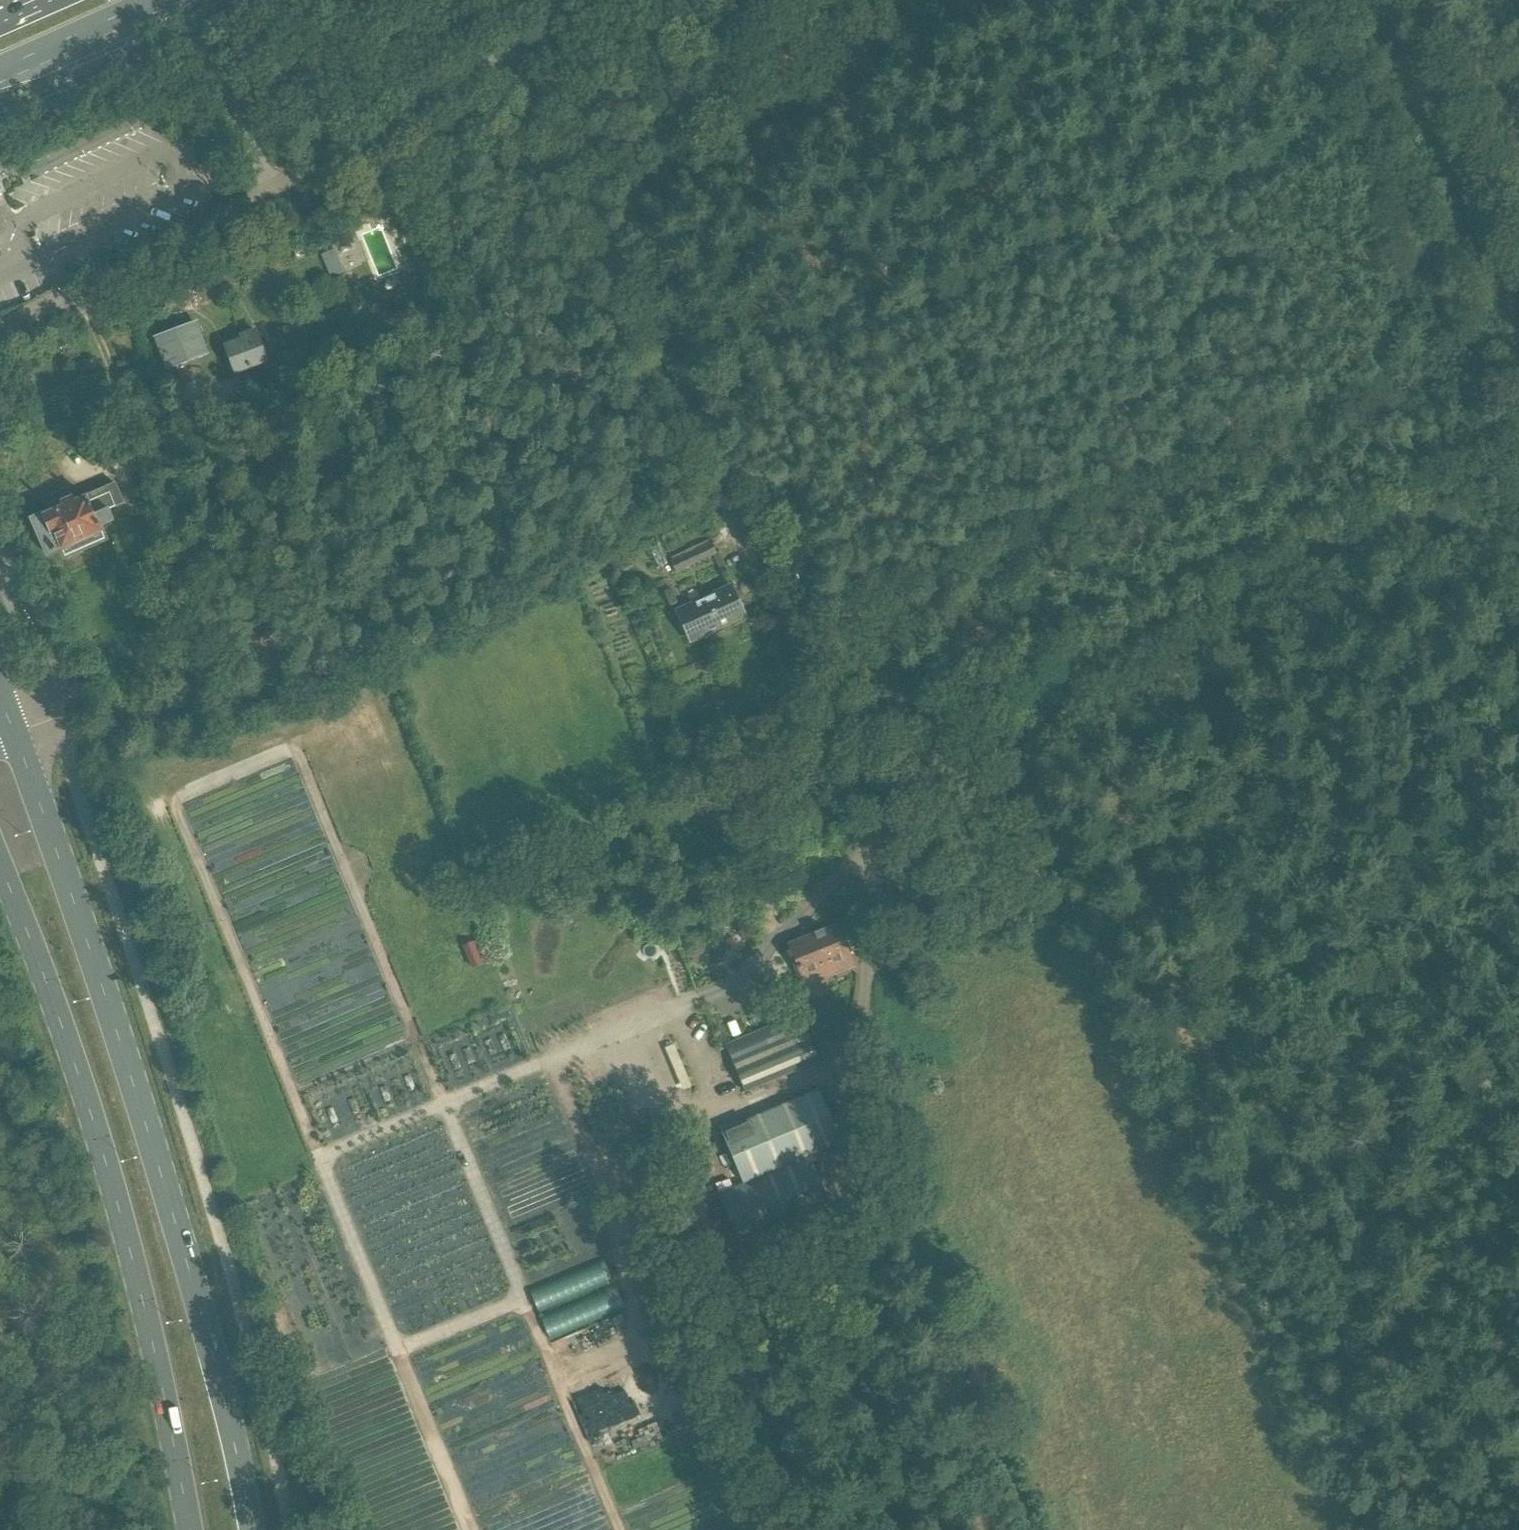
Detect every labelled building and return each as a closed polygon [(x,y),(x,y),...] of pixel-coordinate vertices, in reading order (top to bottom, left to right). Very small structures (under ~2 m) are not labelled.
[(168,291),(154,296),(159,310),(173,305),(168,291)] [(210,351),(200,322),(187,327),(187,326),(171,331),(173,337),(162,342),(170,367),(183,362),(184,364),(202,357),(201,354),(210,351)] [(238,369),(267,359),(257,329),(244,334),(245,337),(230,343),(235,358),(230,360),(232,365),(236,363),(238,369)] [(44,514),(37,517),(52,553),(65,547),(69,555),(71,554),(84,549),(107,539),(104,531),(103,529),(114,524),(117,523),(112,511),(127,504),(128,504),(122,491),(119,483),(86,497),(80,499),(80,497),(79,495),(74,497),(71,489),(63,492),(65,495),(59,497),(57,494),(50,498),(55,510),(44,514)] [(676,573),(717,554),(710,539),(669,558),(676,573)] [(691,640),(745,615),(731,586),(677,611),(691,640)] [(701,765),(706,776),(714,772),(709,761),(701,765)] [(811,984),(849,969),(845,960),(850,958),(837,925),(790,944),(803,977),(807,975),(811,984)] [(465,946),(464,947),(472,969),(474,968),(482,965),(474,943),(465,946)] [(803,1013),(722,1047),(722,1048),(740,1093),(791,1072),(823,1058),(803,1013)] [(747,1181),(747,1182),(810,1156),(839,1144),(816,1090),(725,1128),(747,1181)] [(747,1181),(718,1193),(741,1247),(832,1209),(810,1156),(747,1182),(747,1181)]
